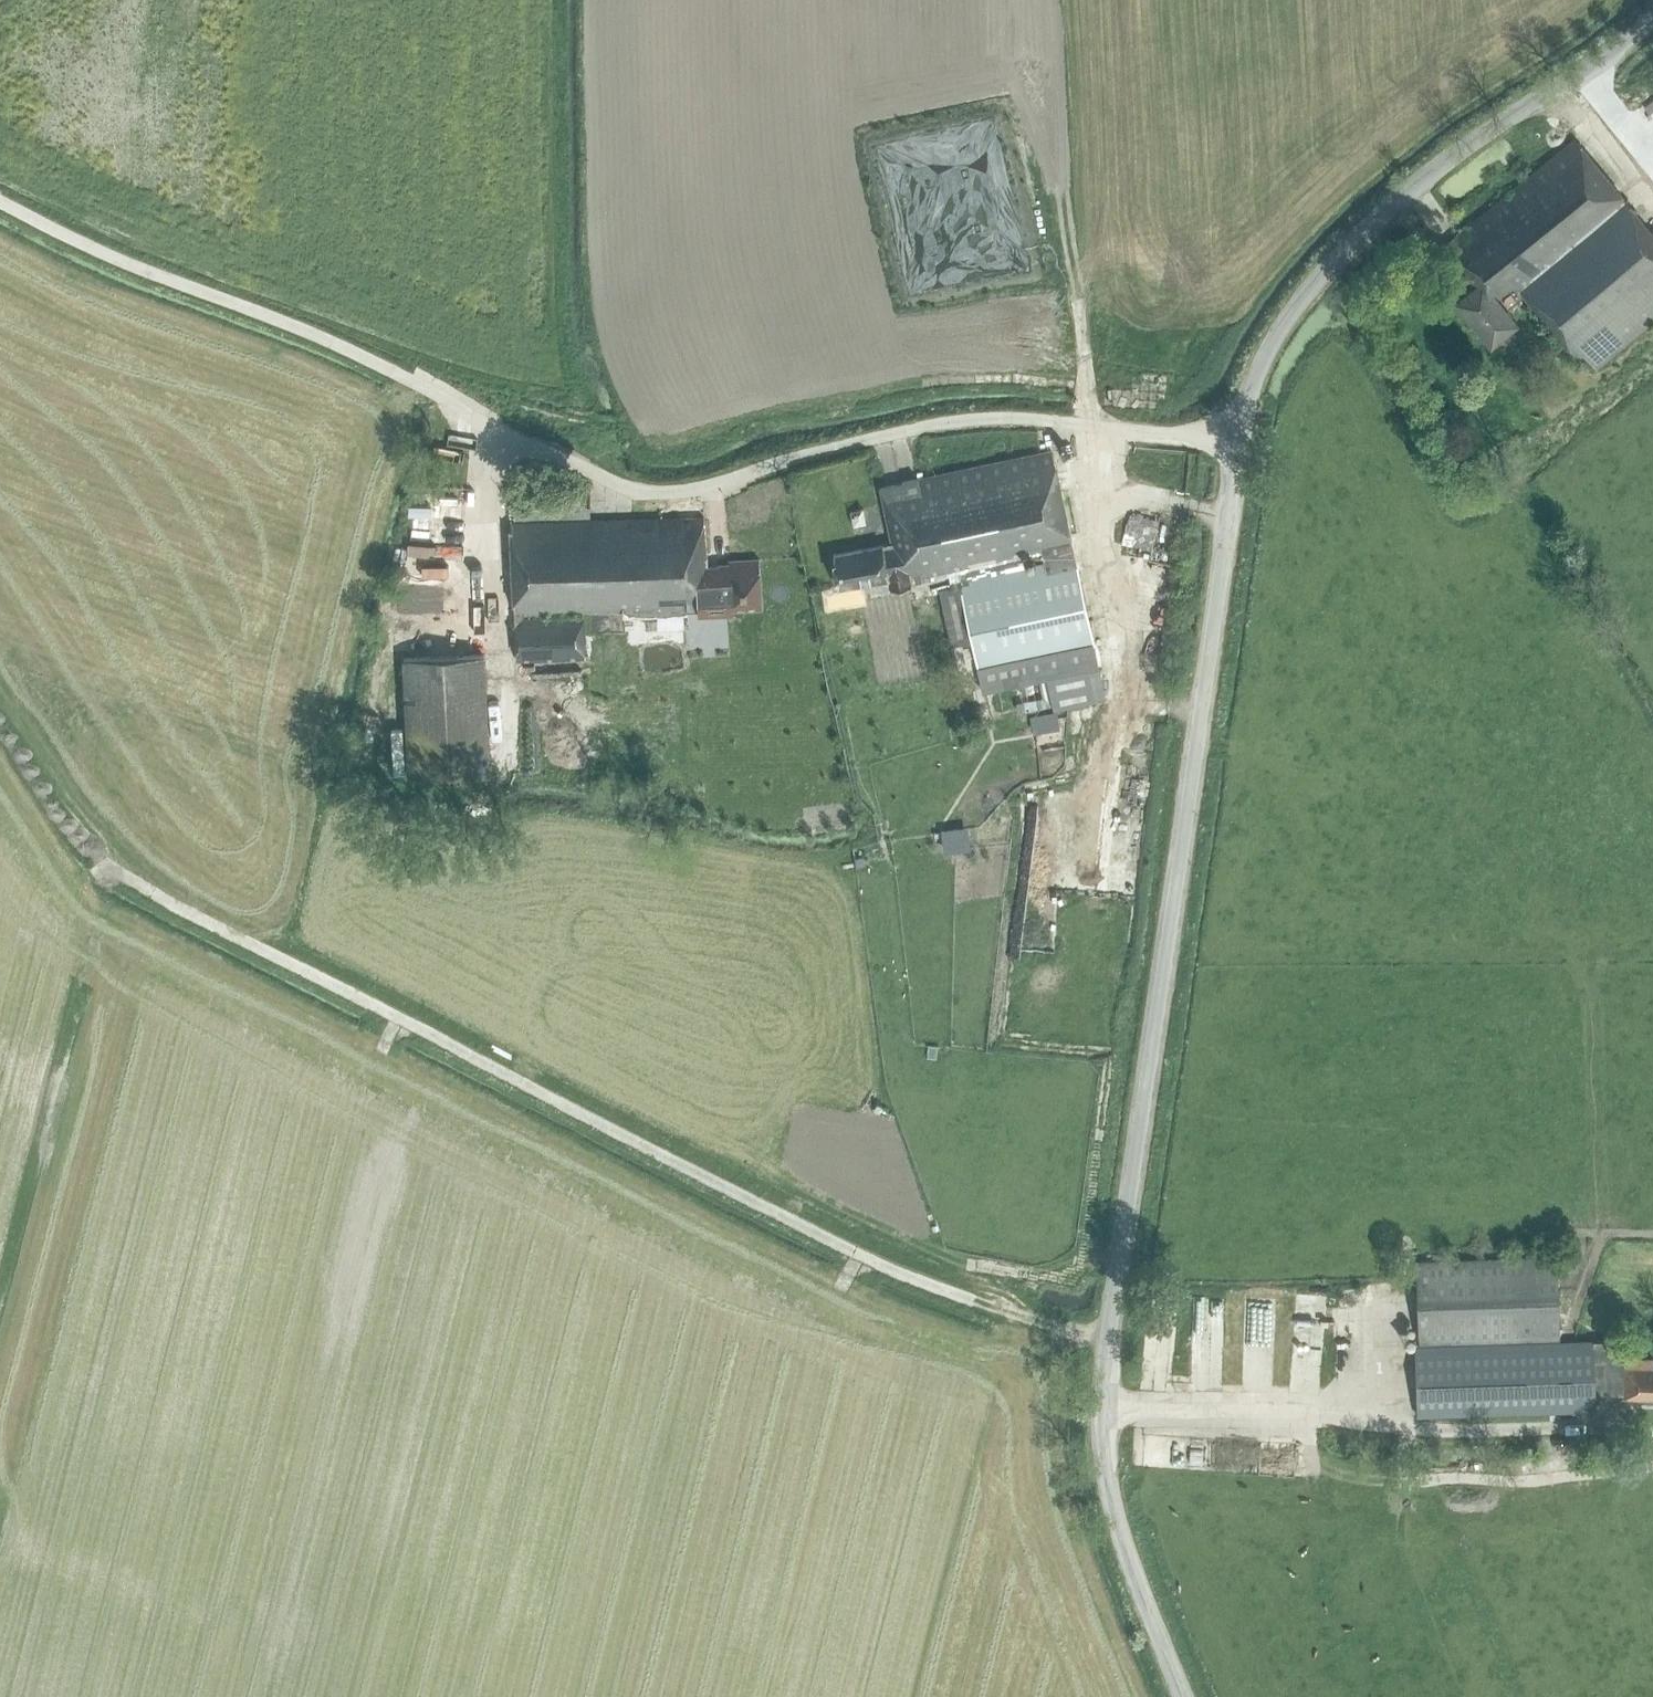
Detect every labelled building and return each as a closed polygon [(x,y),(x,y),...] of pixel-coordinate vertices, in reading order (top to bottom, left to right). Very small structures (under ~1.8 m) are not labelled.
[(1583,353),(1596,368),(1652,320),(1652,230),(1652,231),(1572,138),(1439,250),(1472,289),(1458,300),(1491,342),(1516,321),(1506,309),(1523,295),(1577,358),(1583,353)] [(888,578),(890,587),(911,583),(909,575),(914,574),(916,581),(956,572),(978,669),(1094,647),(1056,451),(883,485),(894,542),(835,553),(840,587),(888,578)] [(512,491),(513,519),(589,517),(588,489),(512,491)] [(731,607),(762,606),(759,560),(729,561),(730,565),(706,566),(704,517),(511,524),(516,662),(585,660),(584,615),(524,618),(524,615),(700,610),(700,607),(713,606),(716,612),(726,611),(728,605),(731,605),(731,607)] [(847,591),(828,592),(828,610),(847,609),(847,591)] [(401,659),(406,778),(489,774),(484,655),(401,659)] [(1031,708),(1097,700),(1093,668),(1054,673),(1056,694),(1030,698),(1031,708)] [(946,830),(950,850),(972,845),(968,826),(946,830)] [(1419,1344),(1559,1340),(1557,1255),(1416,1260),(1419,1344)] [(1301,1299),(1302,1323),(1330,1321),(1329,1298),(1301,1299)] [(1625,1358),(1624,1340),(1416,1346),(1417,1415),(1596,1410),(1595,1393),(1624,1392),(1624,1397),(1652,1397),(1652,1357),(1625,1358)] [(1277,1343),(1253,1344),(1254,1361),(1278,1360),(1277,1343)]
